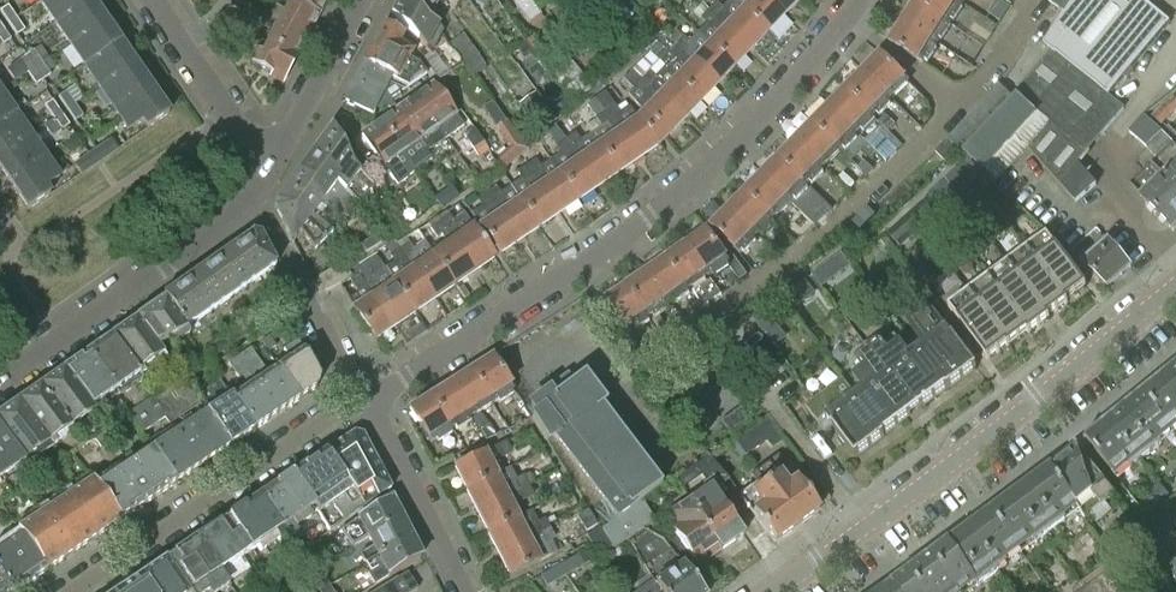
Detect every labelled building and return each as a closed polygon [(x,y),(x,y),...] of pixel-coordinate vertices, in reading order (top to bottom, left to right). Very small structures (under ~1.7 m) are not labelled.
[(40,2),(55,24),(90,0),(43,0),(40,2)] [(70,45),(105,21),(90,0),(55,24),(70,45)] [(239,0),(237,0),(233,7),(247,14),(251,7),(239,0)] [(319,15),(291,0),(285,11),(274,5),(268,16),(307,37),(319,15)] [(327,0),(291,0),(319,15),(327,0)] [(407,0),(398,0),(392,13),(430,56),(443,33),(439,25),(438,24),(420,16),(407,0)] [(438,3),(436,0),(407,0),(420,16),(438,24),(443,13),(435,9),(438,3)] [(514,3),(527,23),(539,15),(538,13),(540,12),(540,11),(533,1),(533,0),(531,2),(529,0),(511,0),(514,3)] [(540,11),(556,0),(534,0),(533,1),(540,11)] [(608,4),(624,22),(638,9),(629,0),(613,0),(608,4)] [(766,33),(731,0),(729,0),(721,9),(716,4),(711,0),(706,0),(702,5),(750,50),(766,33)] [(782,16),(765,0),(731,0),(766,33),(782,16)] [(782,16),(798,0),(765,0),(782,16)] [(963,4),(957,0),(917,0),(916,2),(950,24),(963,4)] [(1043,42),(1051,49),(1107,94),(1168,20),(1144,0),(1071,0),(1063,11),(1043,42)] [(1070,0),(1047,0),(1063,11),(1070,0)] [(937,44),(950,24),(916,2),(903,22),(937,44)] [(733,68),(750,50),(702,5),(695,12),(706,24),(697,34),(733,68)] [(9,24),(16,18),(8,6),(0,12),(9,24)] [(273,33),(268,43),(295,59),(307,37),(268,16),(262,27),(273,33)] [(25,31),(16,18),(9,24),(17,36),(25,31)] [(119,42),(105,21),(70,45),(84,66),(119,42)] [(924,65),(937,44),(903,22),(890,43),(924,65)] [(402,35),(385,26),(364,66),(392,79),(408,87),(426,74),(418,63),(409,58),(412,53),(397,46),(402,35)] [(3,28),(0,30),(0,41),(3,45),(11,40),(3,28)] [(675,46),(676,46),(683,39),(676,32),(669,39),(675,46)] [(463,34),(449,44),(462,67),(465,65),(474,78),(486,70),(463,34)] [(683,39),(676,46),(716,85),(733,68),(697,34),(688,43),(683,39)] [(668,41),(661,48),(667,54),(668,54),(674,47),(668,41)] [(84,66),(99,88),(134,64),(119,42),(84,66)] [(243,57),(248,48),(238,43),(233,52),(243,57)] [(284,80),(295,59),(268,43),(262,54),(257,51),(251,63),(284,80)] [(516,49),(524,60),(532,55),(524,43),(516,49)] [(700,102),(716,85),(676,46),(675,46),(674,47),(668,54),(673,58),(664,68),(700,102)] [(1017,135),(985,170),(996,181),(1028,147),(1060,184),(1076,202),(1097,184),(1078,163),(1115,117),(1122,107),(1107,94),(1051,49),(1015,92),(1017,94),(1038,113),(1017,135)] [(35,51),(27,57),(35,69),(43,63),(35,51)] [(881,54),(863,72),(892,100),(910,83),(881,54)] [(683,120),(700,102),(664,68),(657,60),(653,64),(646,56),(632,70),(683,120)] [(27,74),(35,69),(27,57),(19,62),(27,74)] [(51,76),(43,63),(35,69),(43,81),(51,76)] [(590,86),(573,63),(554,77),(572,100),(590,86)] [(149,85),(134,64),(99,88),(113,109),(149,85)] [(392,79),(364,66),(343,106),(371,120),(376,109),(380,110),(386,105),(389,110),(394,106),(390,100),(404,90),(389,83),(392,79)] [(43,81),(35,69),(27,74),(36,86),(43,81)] [(658,146),(683,120),(632,70),(622,79),(633,91),(628,96),(643,112),(638,118),(658,146)] [(876,118),(892,100),(863,72),(846,89),(876,118)] [(433,84),(414,97),(444,140),(463,126),(456,117),(433,84)] [(947,139),(935,151),(944,161),(945,161),(955,152),(958,149),(982,170),(984,171),(985,170),(1017,135),(1038,113),(1017,94),(1013,98),(998,84),(947,139)] [(143,122),(148,129),(169,115),(149,85),(113,109),(129,132),(143,122)] [(829,106),(859,135),(865,129),(871,134),(865,141),(887,161),(903,146),(883,125),(879,128),(872,121),(876,118),(846,89),(829,106)] [(15,114),(0,92),(0,124),(15,114)] [(67,109),(75,104),(67,92),(59,97),(67,109)] [(546,100),(556,115),(562,110),(559,107),(566,103),(558,92),(546,100)] [(604,92),(595,99),(637,160),(658,146),(638,118),(630,107),(619,115),(604,92)] [(434,147),(444,140),(414,97),(397,109),(431,159),(432,159),(434,161),(441,157),(434,147)] [(618,173),(637,160),(595,99),(586,105),(596,120),(586,127),(591,135),(618,173)] [(53,119),(61,114),(53,101),(45,107),(53,119)] [(483,108),(496,128),(505,122),(492,102),(483,108)] [(75,104),(67,109),(75,122),(84,117),(75,104)] [(829,106),(813,124),(842,152),(859,135),(829,106)] [(545,107),(529,119),(539,133),(555,121),(545,107)] [(1170,115),(1162,108),(1154,116),(1162,123),(1170,115)] [(414,172),(422,166),(422,167),(431,159),(397,109),(380,121),(414,172)] [(882,112),(876,118),(889,131),(895,124),(882,112)] [(15,114),(0,124),(0,155),(30,135),(15,114)] [(70,126),(61,114),(53,119),(62,131),(70,126)] [(1163,132),(1144,114),(1128,132),(1145,148),(1163,132)] [(53,119),(44,125),(53,137),(62,131),(53,119)] [(361,135),(371,150),(397,187),(407,179),(406,178),(414,172),(380,121),(361,135)] [(546,131),(556,146),(565,139),(574,133),(567,121),(558,129),(554,124),(546,131)] [(505,122),(496,128),(508,148),(496,159),(504,169),(525,150),(506,122),(505,122)] [(825,169),(842,152),(813,124),(796,141),(825,169)] [(341,188),(352,200),(356,205),(373,188),(358,172),(350,165),(352,162),(333,127),(332,126),(316,148),(334,180),(341,188)] [(618,173),(591,135),(586,127),(576,134),(575,133),(574,133),(565,139),(598,187),(618,173)] [(490,152),(488,149),(474,128),(463,135),(479,159),(490,152)] [(1163,132),(1145,148),(1158,159),(1130,185),(1141,196),(1173,230),(1175,228),(1175,146),(1173,143),(1163,132)] [(9,181),(44,157),(30,135),(0,155),(0,168),(9,181)] [(560,153),(550,160),(578,201),(598,187),(565,139),(556,146),(560,153)] [(796,141),(779,158),(808,187),(825,169),(796,141)] [(102,160),(117,150),(112,142),(96,152),(102,160)] [(336,219),(352,200),(341,188),(334,180),(316,148),(302,167),(324,205),(327,207),(336,219)] [(958,149),(955,152),(973,177),(982,170),(958,149)] [(59,179),(44,157),(9,181),(29,210),(50,196),(45,189),(59,179)] [(81,175),(96,164),(90,157),(75,167),(81,175)] [(833,210),(808,187),(779,158),(762,175),(791,204),(814,225),(833,210)] [(559,214),(578,201),(550,160),(539,167),(535,161),(527,167),(559,214)] [(324,205),(302,167),(288,186),(309,224),(323,242),(333,233),(320,217),(327,207),(324,205)] [(539,227),(559,214),(527,167),(518,173),(522,179),(511,186),(539,227)] [(762,175),(745,192),(775,221),(791,204),(762,175)] [(314,251),(323,242),(309,224),(288,186),(276,202),(275,209),(293,243),(300,233),(314,251)] [(519,241),(539,227),(511,186),(500,194),(496,188),(487,194),(519,241)] [(745,192),(728,210),(758,238),(774,254),(792,238),(775,221),(745,192)] [(499,255),(519,241),(487,194),(478,200),(482,206),(471,214),(499,255)] [(758,238),(728,210),(712,227),(741,256),(754,272),(761,265),(756,257),(759,254),(766,262),(774,254),(758,238)] [(440,222),(474,272),(494,258),(463,213),(452,221),(448,216),(440,222)] [(454,285),(474,272),(440,222),(431,228),(434,232),(423,240),(454,285)] [(708,230),(688,244),(711,278),(731,264),(708,230)] [(261,235),(252,234),(239,243),(262,276),(276,266),(261,236),(261,235)] [(1047,234),(1027,249),(1066,302),(1067,302),(1086,287),(1047,234)] [(376,236),(360,246),(366,254),(381,244),(376,236)] [(1082,264),(1108,288),(1131,267),(1104,236),(1095,244),(1099,249),(1082,264)] [(434,299),(454,285),(423,240),(412,248),(408,243),(400,249),(434,299)] [(892,272),(903,263),(885,240),(874,248),(892,272)] [(247,286),(262,276),(239,243),(224,254),(247,286)] [(711,278),(688,244),(668,258),(691,292),(692,291),(703,308),(722,294),(711,278)] [(415,312),(434,299),(400,249),(391,255),(394,259),(384,267),(415,312)] [(1068,303),(1067,302),(1066,302),(1027,249),(1007,263),(1048,318),(1049,318),(1068,303)] [(374,251),(362,259),(353,265),(395,326),(415,312),(384,267),(374,251)] [(232,296),(247,286),(224,254),(210,263),(232,296)] [(668,258),(648,272),(671,305),(691,292),(668,258)] [(218,306),(232,296),(210,263),(196,273),(218,306)] [(1048,318),(1007,263),(988,278),(1028,333),(1029,335),(1050,319),(1049,318),(1048,318)] [(351,276),(349,278),(359,292),(348,299),(353,309),(375,339),(395,326),(353,265),(347,270),(351,276)] [(651,319),(671,305),(648,272),(628,286),(651,319)] [(204,317),(218,306),(196,273),(181,284),(204,317)] [(1008,348),(1028,333),(988,278),(968,292),(1008,346),(1007,346),(1008,348)] [(187,329),(204,317),(181,284),(163,297),(165,301),(166,300),(187,329)] [(631,334),(651,319),(628,286),(607,300),(631,334)] [(1008,346),(968,292),(948,307),(988,360),(1007,346),(1008,346)] [(165,301),(137,321),(157,351),(158,350),(170,342),(173,347),(189,336),(185,330),(187,329),(166,300),(165,301)] [(818,424),(826,418),(856,458),(885,436),(947,389),(948,390),(977,368),(930,305),(923,304),(908,316),(907,323),(922,344),(910,354),(901,342),(889,351),(883,344),(877,343),(861,354),(860,361),(865,368),(853,377),(862,389),(854,395),(843,380),(806,407),(818,424)] [(776,327),(764,311),(752,320),(764,336),(776,327)] [(163,357),(158,350),(157,351),(137,321),(113,337),(139,375),(143,381),(167,365),(162,358),(163,357)] [(276,347),(269,336),(260,342),(268,352),(276,347)] [(113,337),(90,353),(117,393),(139,378),(137,376),(139,375),(113,337)] [(300,400),(316,389),(318,381),(298,340),(283,350),(290,360),(278,367),(300,400)] [(278,415),(300,400),(278,367),(268,375),(250,349),(239,356),(278,415)] [(94,410),(117,393),(90,353),(67,369),(94,410)] [(239,356),(227,364),(238,380),(234,383),(241,393),(233,398),(255,431),(278,415),(239,356)] [(492,356),(471,370),(493,405),(498,402),(499,404),(512,396),(510,394),(514,391),(502,372),(493,357),(492,356)] [(166,364),(177,379),(180,377),(186,372),(176,357),(166,364)] [(59,375),(41,387),(71,431),(74,435),(76,434),(79,432),(75,427),(89,418),(94,414),(92,411),(94,410),(67,369),(59,375)] [(450,383),(472,418),(481,413),(493,405),(471,370),(450,383)] [(1144,396),(1175,435),(1175,434),(1175,370),(1157,386),(1153,385),(1147,390),(1147,394),(1144,396)] [(553,437),(615,520),(640,502),(661,486),(602,407),(606,404),(584,374),(570,384),(566,379),(530,406),(537,415),(531,419),(545,442),(553,437)] [(177,379),(158,393),(177,423),(175,425),(180,431),(182,430),(189,441),(185,443),(190,450),(193,448),(204,464),(227,449),(204,415),(203,416),(201,413),(202,412),(194,399),(180,377),(177,379)] [(227,449),(255,431),(233,398),(222,381),(220,383),(219,381),(194,399),(202,412),(201,413),(203,416),(204,415),(227,449)] [(450,383),(429,397),(451,431),(454,430),(455,433),(470,423),(468,421),(472,418),(450,383)] [(41,387),(18,403),(48,447),(51,451),(56,448),(53,443),(71,431),(41,387)] [(175,484),(204,464),(193,448),(190,450),(185,443),(189,441),(182,430),(180,431),(175,425),(177,423),(158,393),(129,413),(142,434),(164,418),(171,429),(162,435),(166,441),(153,450),(175,484)] [(1118,481),(1175,435),(1144,396),(1142,398),(1139,397),(1132,402),(1132,406),(1100,431),(1096,431),(1090,436),(1090,440),(1087,442),(1118,481)] [(429,397),(408,410),(430,445),(435,442),(437,444),(452,435),(450,432),(451,431),(429,397)] [(0,416),(0,433),(23,467),(25,466),(24,464),(26,462),(30,468),(41,460),(37,454),(48,447),(18,403),(0,416)] [(750,422),(740,408),(720,422),(730,436),(750,422)] [(729,444),(740,460),(769,439),(771,442),(781,435),(768,415),(734,440),(729,444)] [(104,432),(110,441),(120,433),(115,425),(104,432)] [(489,426),(480,431),(486,440),(495,436),(489,426)] [(100,448),(110,441),(104,432),(94,440),(100,448)] [(23,467),(0,433),(0,483),(23,467)] [(347,484),(355,497),(363,508),(390,490),(362,435),(354,433),(326,453),(347,484)] [(506,443),(485,453),(488,458),(499,453),(501,458),(511,453),(506,443)] [(119,468),(96,484),(121,521),(175,484),(153,450),(150,446),(126,462),(129,466),(121,471),(119,468)] [(1085,519),(1114,496),(1115,495),(1078,450),(1076,452),(1074,449),(1060,460),(1061,463),(1052,470),(1081,510),(1079,512),(1085,519)] [(311,511),(314,509),(318,515),(332,505),(344,522),(363,508),(355,497),(347,484),(326,453),(289,478),(311,511)] [(496,475),(488,458),(485,453),(454,468),(465,490),(496,475)] [(774,543),(819,510),(777,454),(749,475),(754,482),(738,494),(774,543)] [(744,534),(714,491),(728,481),(710,457),(706,459),(677,476),(683,486),(700,475),(707,488),(691,499),(701,513),(698,515),(720,550),(744,534)] [(1154,476),(1166,466),(1160,457),(1147,468),(1154,476)] [(498,477),(496,475),(465,490),(476,512),(527,487),(523,477),(517,480),(512,470),(498,477)] [(995,512),(992,515),(1022,554),(1079,512),(1081,510),(1052,470),(1048,473),(1044,472),(1038,476),(1038,480),(1004,505),(1001,504),(995,509),(995,512)] [(523,477),(527,487),(533,484),(528,475),(523,477)] [(307,514),(311,511),(289,478),(261,497),(289,540),(298,534),(296,530),(311,520),(307,514)] [(121,521),(96,484),(93,480),(69,495),(97,537),(121,521)] [(29,488),(35,496),(45,489),(39,481),(29,488)] [(1148,512),(1152,509),(1169,495),(1159,482),(1137,498),(1148,512)] [(476,512),(487,534),(518,519),(510,501),(520,496),(523,501),(532,496),(527,487),(476,512)] [(24,504),(35,496),(29,488),(18,495),(24,504)] [(72,553),(97,537),(69,495),(45,512),(72,553)] [(653,495),(643,503),(652,514),(661,506),(653,495)] [(280,546),(289,540),(261,497),(224,521),(246,555),(257,547),(262,553),(277,542),(280,546)] [(355,534),(359,544),(371,537),(401,519),(397,509),(393,509),(388,499),(361,516),(345,527),(351,536),(355,534)] [(701,513),(691,499),(669,514),(677,526),(673,529),(698,566),(720,550),(698,515),(701,513)] [(640,502),(615,520),(601,531),(605,538),(614,550),(626,541),(643,528),(654,520),(640,502)] [(597,525),(588,510),(577,517),(586,532),(597,525)] [(45,512),(17,530),(22,538),(23,538),(45,571),(72,553),(45,512)] [(519,520),(518,519),(487,534),(498,556),(549,530),(544,520),(538,523),(533,513),(519,520)] [(980,585),(1022,554),(992,515),(989,517),(986,516),(980,520),(980,523),(951,545),(980,585)] [(376,546),(360,554),(365,564),(380,555),(381,556),(408,540),(404,530),(406,527),(401,519),(371,537),(375,543),(376,546)] [(216,575),(246,555),(224,521),(194,541),(216,575)] [(593,545),(605,538),(601,531),(598,527),(586,535),(593,545)] [(681,565),(663,539),(643,528),(626,541),(652,584),(657,591),(700,591),(681,565)] [(22,538),(17,530),(0,541),(0,555),(7,566),(0,570),(14,591),(15,591),(45,571),(23,538),(22,538)] [(554,539),(549,530),(498,556),(508,578),(551,556),(545,543),(554,539)] [(412,548),(408,540),(381,556),(380,555),(365,564),(369,573),(366,575),(372,587),(418,560),(418,558),(420,555),(416,548),(412,548)] [(216,575),(194,541),(167,560),(188,591),(225,591),(226,591),(216,576),(216,575)] [(929,561),(929,563),(934,559),(958,591),(971,591),(980,585),(951,545),(946,549),(943,547),(937,552),(936,556),(929,561)] [(311,552),(300,559),(306,568),(316,560),(311,552)] [(0,570),(7,566),(0,555),(0,591),(14,591),(0,570)] [(578,555),(559,565),(565,576),(584,565),(578,555)] [(934,559),(929,563),(929,561),(908,576),(907,576),(905,576),(898,581),(897,584),(895,586),(899,591),(958,591),(934,559)] [(167,560),(119,591),(188,591),(167,560)] [(1073,591),(1082,591),(1116,567),(1112,560),(1072,589),(1073,591)] [(546,587),(565,576),(559,565),(540,576),(546,587)] [(1116,567),(1082,591),(1123,591),(1116,567)] [(379,591),(415,591),(418,590),(408,574),(379,591)] [(319,591),(333,591),(325,577),(314,583),(315,584),(319,591)]
